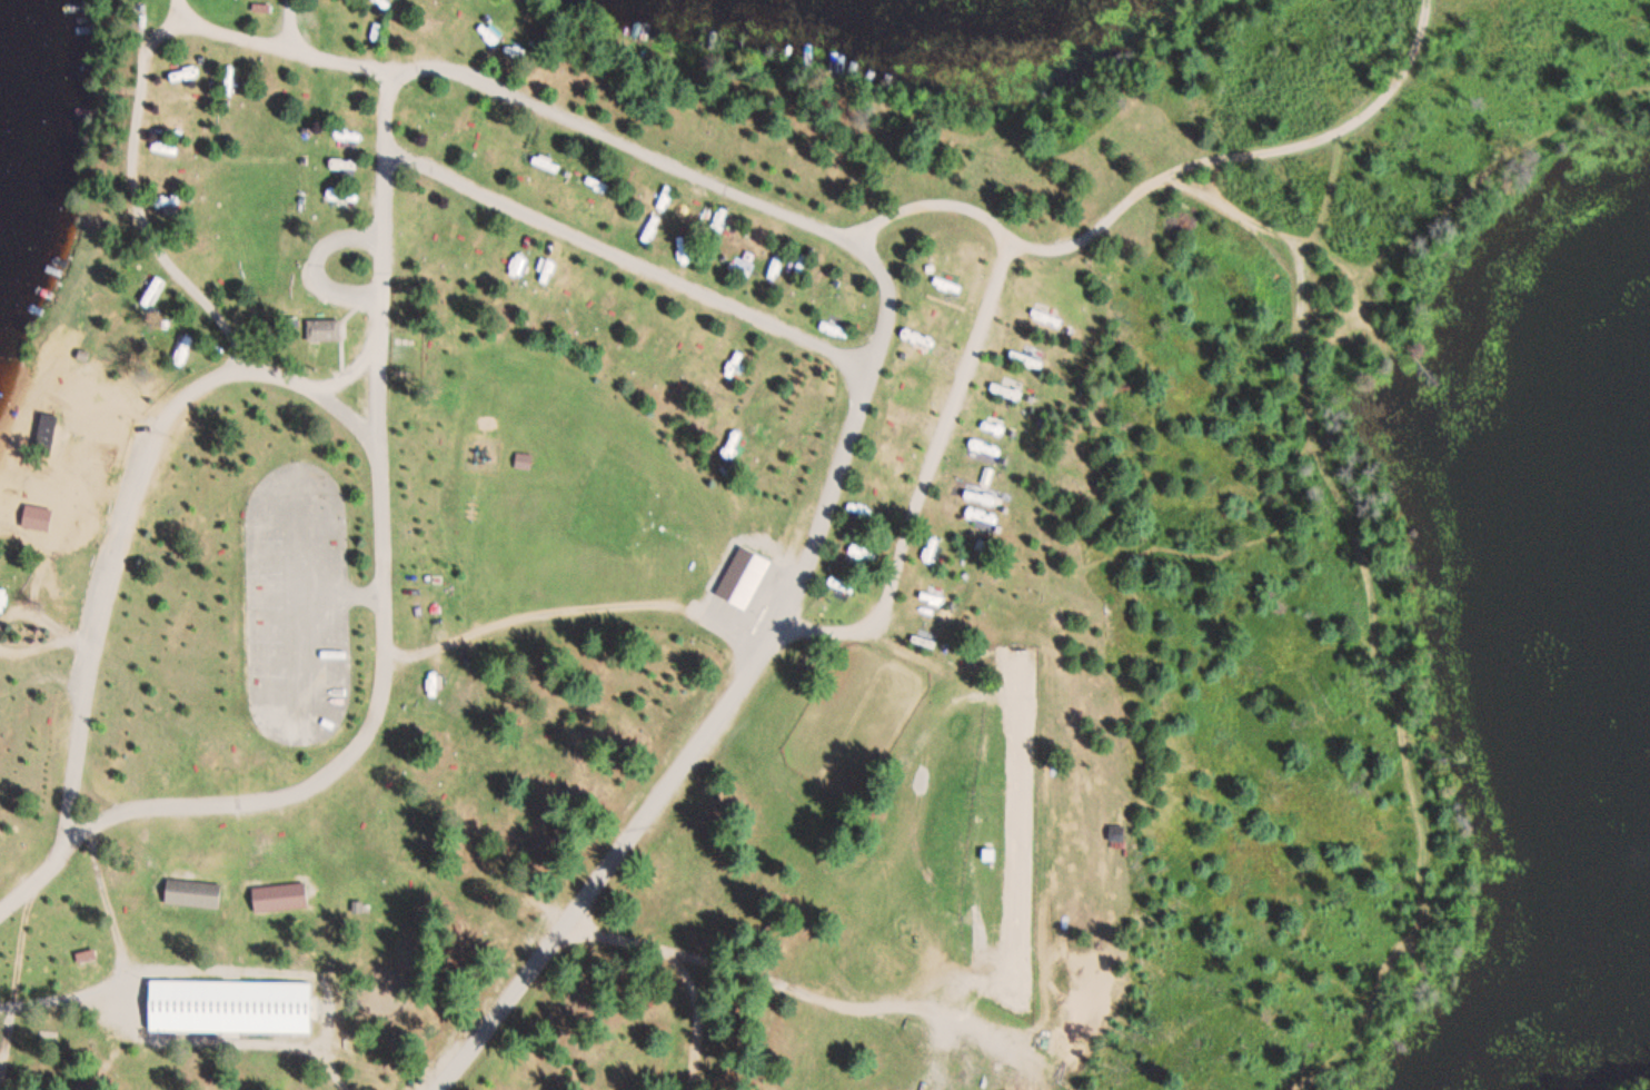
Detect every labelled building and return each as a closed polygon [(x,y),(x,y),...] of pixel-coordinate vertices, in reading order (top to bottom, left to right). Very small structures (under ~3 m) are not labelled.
[(151,300),(158,301),(162,278),(154,277),(151,300)] [(341,340),(341,320),(309,320),(309,340),(341,340)] [(38,447),(51,449),(54,430),(41,428),(38,447)] [(47,530),(53,510),(29,504),(23,524),(47,530)] [(928,539),(928,559),(938,559),(938,539),(928,539)] [(166,903),(220,908),(223,883),(169,877),(166,903)] [(256,911),(308,907),(306,882),(254,886),(256,911)] [(153,1030),(314,1032),(314,982),(153,980),(153,1030)]
